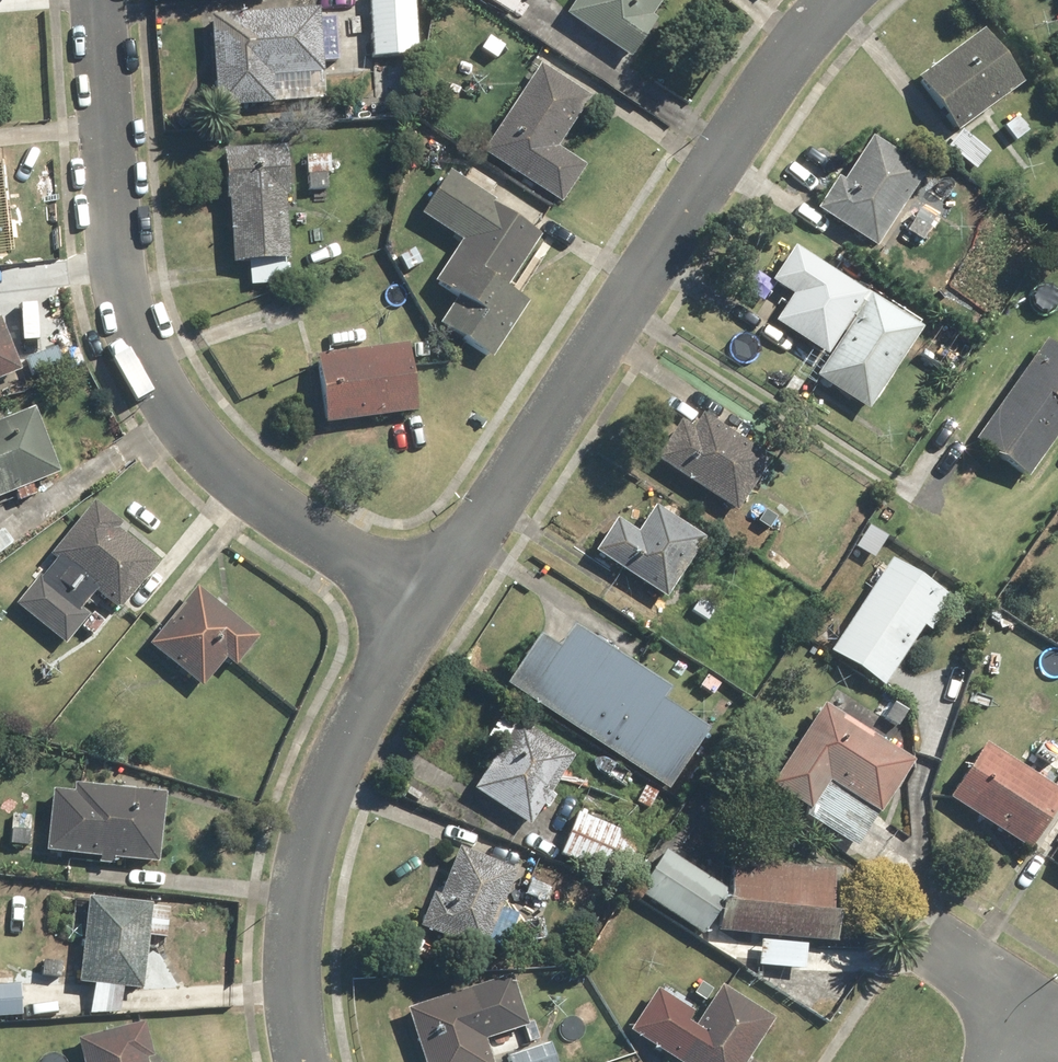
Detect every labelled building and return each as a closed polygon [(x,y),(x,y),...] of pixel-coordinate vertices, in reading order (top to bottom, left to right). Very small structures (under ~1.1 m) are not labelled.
[(370,58),(416,59),(417,0),(371,0),(370,58)] [(509,15),(519,0),(486,0),(509,15)] [(567,18),(631,62),(659,23),(651,17),(663,0),(579,0),(567,18)] [(218,110),(273,108),(271,76),(322,74),(319,11),(213,16),(218,110)] [(1025,80),(983,28),(919,80),(961,132),(1025,80)] [(556,148),(588,99),(538,67),(482,155),(564,207),(588,169),(556,148)] [(843,182),(836,177),(816,208),(876,246),(923,172),(871,139),(843,182)] [(226,147),(225,204),(229,204),(228,227),(233,227),(232,264),(251,264),(250,287),(285,288),(289,149),(226,147)] [(326,174),(339,174),(339,156),(307,155),(306,192),(326,192),(326,174)] [(448,175),(420,216),(461,243),(434,283),(458,299),(439,328),(490,362),(527,305),(506,291),(541,237),(448,175)] [(790,246),(767,281),(791,297),(774,323),(784,329),(775,342),(800,358),(809,346),(827,358),(815,376),(868,410),(920,329),(790,246)] [(21,372),(0,324),(0,381),(21,372)] [(1045,340),(973,438),(1025,477),(1057,432),(1057,350),(1045,340)] [(319,357),(326,425),(418,416),(411,348),(319,357)] [(15,493),(18,504),(37,497),(33,487),(57,478),(33,412),(0,425),(0,499),(15,493)] [(689,435),(678,427),(657,458),(734,511),(769,459),(703,414),(689,435)] [(106,623),(93,613),(89,618),(82,612),(98,593),(120,612),(163,560),(95,504),(51,556),(58,562),(40,583),(37,580),(15,606),(66,647),(82,628),(93,638),(106,623)] [(703,539),(654,507),(636,534),(616,521),(596,552),(664,598),(703,539)] [(922,626),(931,632),(952,600),(893,559),(829,650),(881,686),(922,626)] [(226,661),(236,670),(259,642),(197,589),(150,645),(202,689),(226,661)] [(658,703),(666,690),(570,628),(557,648),(538,636),(506,685),(666,789),(703,732),(658,703)] [(909,709),(885,695),(874,714),(899,728),(909,709)] [(825,707),(775,785),(811,808),(806,817),(854,847),(909,761),(825,707)] [(485,741),(499,750),(472,790),(528,827),(542,807),(547,810),(556,796),(551,793),(574,759),(519,721),(517,724),(503,715),(485,741)] [(1027,756),(1049,772),(1057,760),(1057,748),(1041,736),(1027,756)] [(950,799),(1028,849),(1057,804),(1057,790),(986,743),(950,799)] [(166,796),(78,789),(77,794),(52,792),(47,855),(160,864),(166,796)] [(31,851),(32,815),(12,814),(10,850),(31,851)] [(579,815),(561,855),(621,882),(639,842),(579,815)] [(667,847),(633,892),(702,937),(718,914),(721,933),(830,937),(832,868),(731,864),(730,891),(725,891),(667,847)] [(438,897),(432,895),(421,924),(483,949),(513,873),(456,850),(438,897)] [(558,889),(531,878),(523,897),(550,908),(558,889)] [(141,990),(146,940),(165,942),(168,911),(148,909),(149,903),(86,897),(79,984),(93,986),(91,1013),(121,1015),(123,988),(141,990)] [(807,945),(759,943),(758,966),(806,968),(807,945)] [(482,1041),(523,1028),(507,978),(406,1010),(423,1061),(489,1061),(482,1041)] [(656,991),(630,1031),(677,1061),(744,1061),(772,1020),(721,986),(718,991),(703,982),(694,996),(706,1004),(697,1018),(656,991)] [(0,986),(0,1018),(18,1018),(17,986),(0,986)] [(75,1033),(82,1061),(143,1061),(133,1019),(75,1033)] [(507,1059),(508,1061),(554,1061),(548,1044),(507,1059)]
